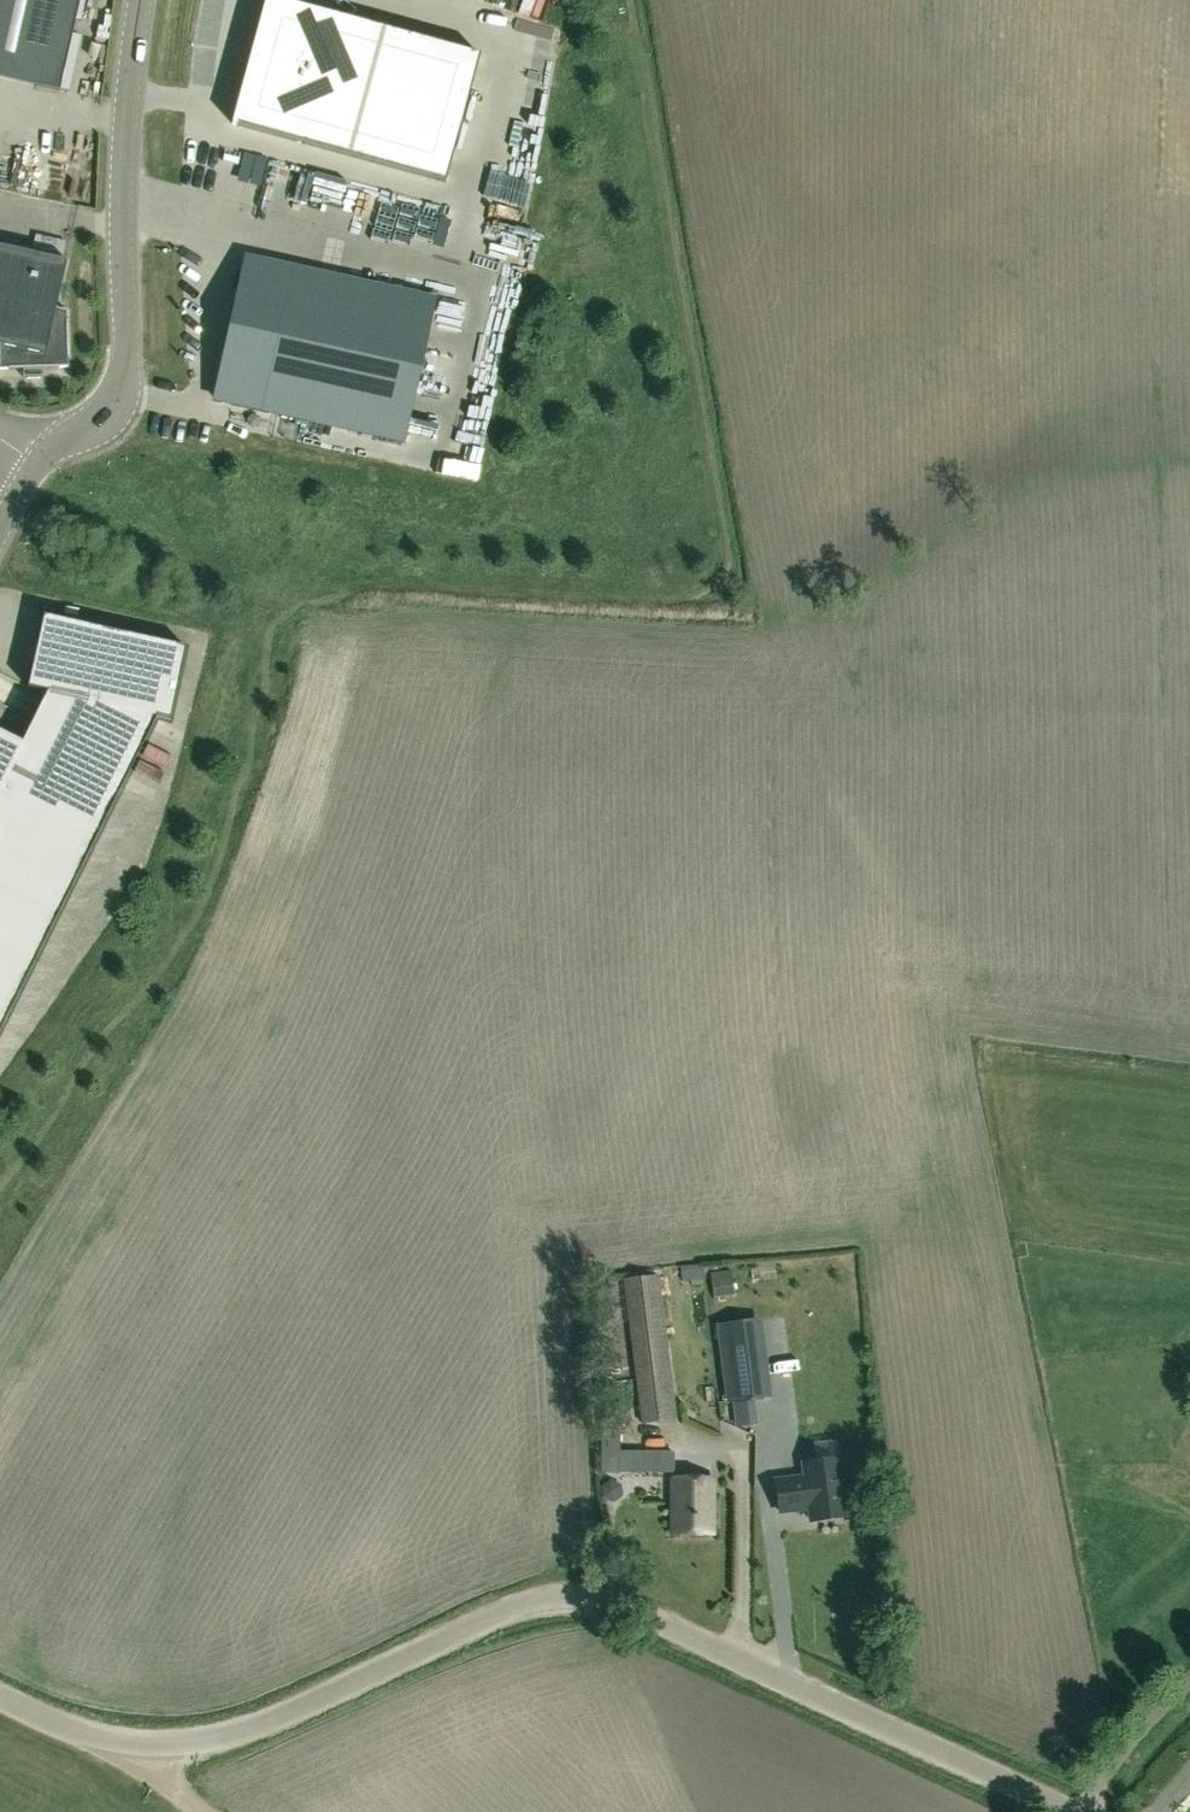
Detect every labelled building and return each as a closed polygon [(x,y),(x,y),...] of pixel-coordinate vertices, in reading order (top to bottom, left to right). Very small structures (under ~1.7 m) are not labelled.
[(59,92),(80,0),(0,0),(0,78),(59,92)] [(232,124),(445,183),(480,54),(282,0),(266,0),(232,124)] [(27,368),(27,377),(41,377),(41,367),(69,366),(67,310),(56,307),(67,260),(0,245),(0,368),(27,368)] [(403,441),(434,300),(246,258),(214,399),(403,441)] [(159,711),(171,717),(186,647),(43,615),(27,688),(46,692),(46,694),(79,701),(63,734),(32,719),(21,743),(0,732),(0,1031),(159,711)] [(767,1309),(765,1270),(692,1272),(694,1311),(767,1309)] [(624,1279),(643,1424),(678,1419),(658,1274),(624,1279)] [(762,1321),(719,1326),(728,1403),(772,1397),(762,1321)] [(831,1430),(830,1418),(792,1419),(793,1432),(831,1430)] [(847,1517),(839,1459),(804,1463),(805,1477),(775,1481),(779,1511),(809,1507),(811,1521),(847,1517)] [(674,1478),(674,1534),(710,1534),(710,1478),(674,1478)]
